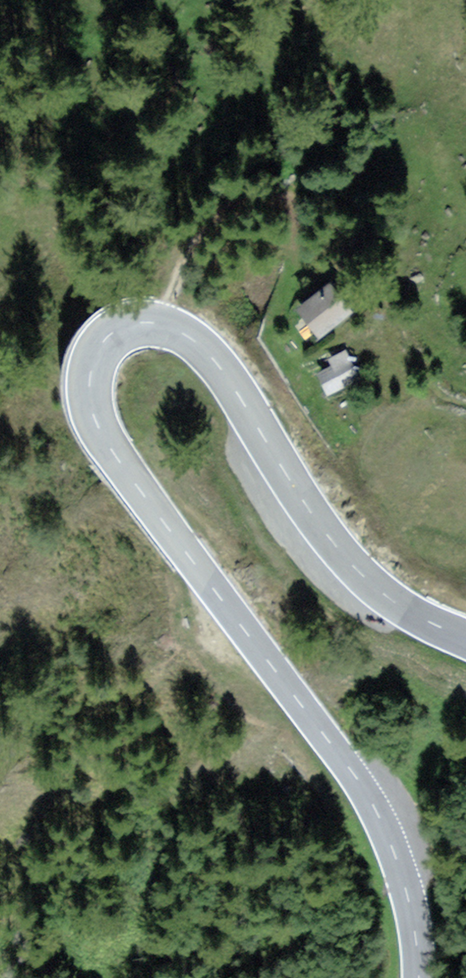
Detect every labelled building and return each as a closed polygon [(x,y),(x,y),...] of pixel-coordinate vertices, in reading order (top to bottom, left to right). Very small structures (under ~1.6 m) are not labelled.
[(308,314),(317,327),(349,305),(330,278),(298,300),(308,314)] [(316,368),(325,385),(359,366),(344,340),(335,345),(326,350),(331,360),(316,368)]
